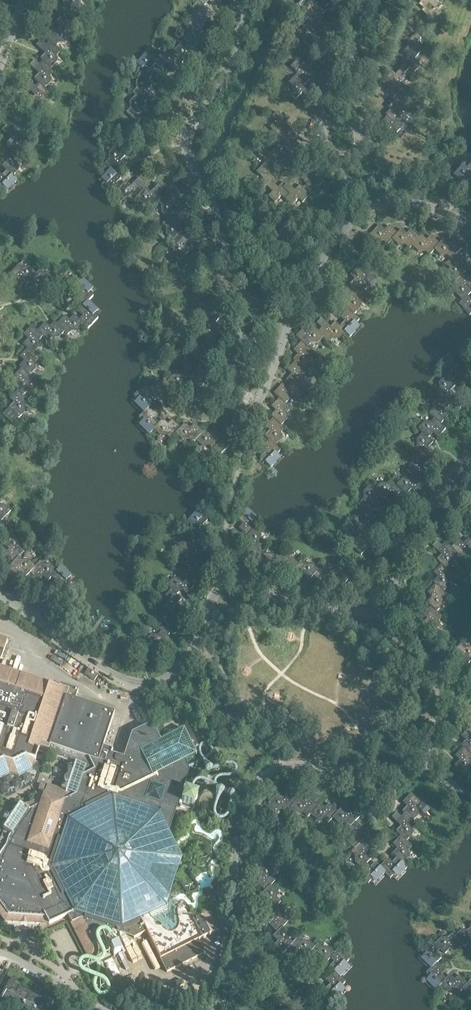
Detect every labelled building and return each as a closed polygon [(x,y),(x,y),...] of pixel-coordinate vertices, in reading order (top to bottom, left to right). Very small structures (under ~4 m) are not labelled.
[(66,3),(64,1),(62,3),(65,5),(73,13),(79,6),(79,0),(69,0),(66,3)] [(418,1),(423,5),(421,7),(428,13),(426,15),(432,20),(440,10),(435,5),(439,0),(419,0),(418,1)] [(193,15),(189,19),(192,22),(192,21),(200,29),(208,20),(202,14),(205,11),(207,13),(209,11),(204,7),(199,1),(198,2),(193,8),(193,15)] [(57,4),(52,9),(57,14),(61,18),(63,20),(60,23),(58,21),(56,23),(61,28),(61,27),(67,33),(67,32),(73,26),(72,19),(76,15),(73,13),(65,5),(61,9),(57,4)] [(47,23),(42,28),(47,33),(43,37),(49,42),(55,47),(58,44),(65,43),(71,37),(67,32),(67,33),(61,27),(61,28),(59,29),(61,31),(58,34),(56,32),(52,28),(47,23)] [(318,48),(322,44),(323,43),(315,36),(321,30),(318,27),(315,30),(308,24),(307,24),(303,29),(307,33),(301,40),(307,46),(311,41),(318,48)] [(424,50),(417,43),(421,38),(416,34),(410,41),(407,37),(403,40),(409,46),(401,53),(403,55),(406,58),(413,51),(417,56),(424,50)] [(41,41),(36,46),(41,50),(45,54),(47,56),(44,59),(42,58),(40,60),(43,62),(51,69),(57,63),(57,56),(60,52),(55,47),(49,42),(46,45),(41,41)] [(311,41),(307,46),(311,50),(305,56),(307,59),(311,62),(315,58),(322,64),(327,59),(319,52),(325,47),(322,44),(318,48),(311,41)] [(150,58),(156,64),(160,68),(162,66),(160,65),(163,61),(164,62),(169,67),(174,72),(179,67),(174,63),(177,59),(178,59),(172,54),(172,53),(167,48),(164,51),(163,52),(156,52),(150,58)] [(398,70),(399,71),(403,75),(410,68),(414,73),(420,66),(413,60),(417,56),(413,51),(406,58),(403,55),(400,57),(406,63),(398,70)] [(140,67),(136,71),(142,77),(142,76),(147,82),(148,81),(156,73),(149,67),(152,64),(154,66),(156,64),(150,58),(146,54),(140,60),(140,67)] [(305,76),(308,79),(311,76),(305,71),(312,63),(311,62),(307,59),(301,66),(296,61),(290,68),(297,74),(293,78),(298,83),(305,76)] [(35,61),(30,66),(35,70),(39,74),(41,76),(38,79),(36,77),(34,80),(39,84),(45,89),(51,83),(50,76),(54,72),(51,69),(43,62),(39,65),(35,61)] [(386,86),(388,89),(389,89),(392,86),(398,93),(403,88),(399,84),(405,77),(403,75),(399,71),(395,75),(388,69),(384,73),(391,80),(386,86)] [(136,90),(132,93),(135,96),(136,96),(143,104),(144,103),(147,100),(152,105),(156,100),(152,95),(145,89),(148,86),(150,88),(152,86),(148,81),(147,82),(142,76),(142,77),(136,83),(136,90)] [(298,83),(293,78),(288,85),(295,91),(290,96),(295,100),(302,93),(305,96),(308,93),(302,88),(309,80),(308,79),(305,76),(298,83)] [(31,83),(26,88),(31,92),(35,96),(37,98),(34,101),(32,100),(30,102),(40,111),(47,105),(46,98),(50,94),(45,89),(39,84),(36,87),(31,83)] [(389,103),(392,106),(395,102),(402,109),(406,105),(402,101),(409,94),(403,88),(398,93),(392,86),(389,89),(388,89),(387,90),(394,98),(389,103)] [(130,109),(126,113),(137,124),(145,115),(139,109),(142,106),(144,108),(146,106),(144,103),(143,104),(136,96),(135,96),(130,102),(130,109)] [(404,111),(402,109),(395,102),(392,106),(390,107),(392,109),(385,115),(387,117),(382,122),(385,124),(380,129),(386,134),(391,128),(397,133),(403,127),(401,125),(404,122),(399,117),(404,111)] [(7,126),(2,131),(7,136),(11,140),(13,142),(10,145),(8,143),(6,145),(11,149),(17,155),(17,154),(23,148),(22,141),(26,138),(15,127),(12,131),(7,126)] [(109,160),(105,164),(111,169),(116,174),(117,174),(125,166),(118,160),(121,157),(123,159),(125,156),(115,147),(109,153),(109,160)] [(0,151),(0,155),(3,158),(7,162),(9,164),(6,167),(4,165),(2,167),(7,172),(7,171),(13,177),(13,176),(19,170),(19,163),(22,160),(17,154),(17,155),(11,149),(8,153),(3,148),(0,151)] [(453,176),(463,185),(465,183),(463,181),(466,178),(470,183),(470,166),(470,165),(466,169),(459,169),(453,176)] [(104,183),(101,186),(109,193),(112,197),(116,193),(120,188),(114,182),(117,179),(119,181),(121,179),(117,174),(116,174),(111,169),(105,175),(105,182),(104,183)] [(1,191),(4,187),(11,187),(17,181),(13,176),(13,177),(7,171),(7,172),(5,173),(7,175),(4,178),(2,176),(0,174),(0,191),(1,191)] [(306,185),(303,189),(300,192),(304,197),(305,196),(308,193),(315,199),(322,193),(317,188),(324,182),(319,177),(312,184),(306,179),(303,182),(306,185)] [(120,188),(116,193),(120,197),(122,199),(129,199),(133,202),(136,199),(143,191),(139,188),(144,183),(139,178),(134,183),(128,189),(125,186),(127,184),(125,182),(120,188)] [(143,191),(136,199),(142,205),(149,205),(153,209),(158,203),(157,203),(163,197),(159,194),(164,189),(159,184),(154,189),(148,196),(145,193),(147,191),(145,189),(143,191)] [(289,196),(285,200),(291,206),(298,199),(302,204),(307,199),(305,196),(304,197),(300,192),(303,189),(300,186),(295,191),(287,184),(286,186),(283,189),(289,196)] [(163,197),(157,203),(158,203),(161,206),(161,213),(164,216),(167,219),(168,219),(173,214),(177,210),(175,208),(174,209),(171,206),(177,200),(173,197),(168,192),(164,196),(163,197)] [(164,223),(162,225),(164,226),(166,228),(166,235),(172,241),(180,234),(182,231),(180,230),(179,231),(175,228),(181,222),(186,217),(181,213),(177,217),(173,214),(168,219),(167,219),(164,223)] [(379,226),(370,236),(376,242),(383,242),(387,246),(392,240),(397,234),(389,226),(383,232),(380,230),(381,228),(379,226)] [(397,234),(392,240),(398,246),(405,246),(409,250),(412,246),(419,238),(415,234),(411,230),(405,237),(402,234),(403,232),(401,230),(397,234)] [(172,241),(169,244),(173,248),(173,255),(179,261),(185,255),(185,256),(189,251),(187,249),(186,251),(182,248),(188,242),(193,237),(188,232),(184,237),(180,234),(172,241)] [(419,238),(412,246),(415,249),(418,252),(425,252),(429,256),(434,250),(439,245),(439,244),(431,236),(425,243),(422,240),(423,238),(421,236),(419,238)] [(439,245),(434,250),(440,256),(447,256),(451,259),(451,260),(456,254),(462,249),(453,240),(447,247),(444,244),(446,242),(443,240),(439,244),(439,245)] [(451,259),(445,265),(449,268),(449,275),(455,281),(456,281),(463,274),(466,272),(464,270),(462,272),(459,269),(465,262),(456,254),(451,260),(451,259)] [(13,279),(8,284),(13,288),(18,284),(24,277),(27,280),(25,282),(27,284),(29,282),(29,281),(37,274),(36,274),(30,268),(23,268),(20,264),(9,275),(13,279)] [(352,284),(350,286),(352,288),(360,295),(366,289),(366,282),(370,278),(359,267),(350,276),(357,282),(354,285),(352,284)] [(33,285),(28,290),(33,294),(38,290),(44,283),(47,286),(45,288),(47,290),(52,285),(51,285),(57,280),(56,280),(50,274),(43,274),(40,270),(36,274),(37,274),(29,281),(29,282),(33,285)] [(452,284),(456,288),(456,295),(462,301),(463,301),(467,296),(468,297),(470,293),(470,290),(469,291),(466,288),(470,283),(470,273),(467,277),(463,274),(456,281),(455,281),(452,284)] [(79,284),(73,289),(74,289),(75,291),(77,289),(80,292),(74,298),(82,306),(83,307),(88,301),(93,296),(89,292),(89,285),(83,279),(79,283),(79,284)] [(344,287),(339,292),(344,296),(350,302),(347,305),(346,303),(344,306),(348,310),(354,315),(360,309),(360,302),(364,298),(360,295),(352,288),(349,291),(344,287)] [(459,305),(466,312),(470,315),(470,314),(470,300),(468,297),(467,296),(463,301),(462,301),(459,305)] [(82,306),(78,311),(80,313),(82,311),(85,314),(79,320),(84,325),(88,329),(98,318),(94,314),(94,307),(88,301),(83,307),(82,306)] [(340,327),(345,333),(348,335),(350,337),(356,331),(356,328),(356,324),(360,320),(354,315),(348,310),(340,318),(346,324),(343,327),(342,325),(340,327)] [(57,324),(57,325),(64,332),(67,335),(71,332),(78,331),(84,325),(79,320),(74,315),(72,317),(74,319),(71,322),(65,316),(57,324)] [(321,319),(317,324),(321,329),(318,332),(324,337),(323,338),(329,343),(332,339),(339,339),(345,333),(340,327),(336,323),(334,325),(335,327),(332,330),(326,324),(321,319)] [(37,331),(37,332),(42,337),(48,342),(51,339),(58,338),(64,332),(57,325),(57,324),(55,322),(53,324),(55,326),(52,329),(45,323),(37,331)] [(25,342),(23,344),(28,349),(33,354),(39,347),(39,341),(42,337),(37,332),(37,331),(32,326),(23,335),(30,341),(27,344),(25,342)] [(304,328),(296,337),(301,342),(302,342),(307,348),(307,347),(311,344),(317,344),(323,338),(324,337),(318,332),(314,328),(312,330),(314,331),(311,334),(304,328)] [(295,358),(293,360),(295,362),(303,370),(303,369),(309,363),(309,356),(313,353),(307,347),(307,348),(302,342),(301,342),(293,351),(300,357),(297,360),(295,358)] [(21,364),(19,367),(21,369),(22,368),(29,376),(30,376),(35,370),(35,363),(39,359),(33,354),(28,349),(20,357),(26,363),(23,366),(21,364)] [(450,382),(458,374),(452,368),(455,365),(457,366),(459,364),(449,354),(443,361),(443,368),(439,372),(444,377),(450,382)] [(289,378),(287,380),(291,384),(297,389),(303,383),(303,376),(307,372),(303,369),(303,370),(295,362),(287,371),(293,377),(290,380),(289,378)] [(15,384),(13,386),(17,391),(18,391),(23,396),(29,390),(29,383),(33,379),(30,376),(29,376),(22,368),(21,369),(13,377),(20,383),(17,386),(15,384)] [(439,390),(435,394),(438,397),(446,404),(450,401),(454,396),(448,390),(451,387),(453,388),(455,386),(450,382),(444,377),(438,383),(439,390)] [(148,389),(153,394),(158,399),(160,397),(158,395),(161,392),(167,398),(175,390),(175,389),(167,382),(168,382),(165,379),(164,379),(161,382),(154,382),(148,389)] [(282,385),(274,393),(279,399),(279,398),(285,404),(288,400),(295,400),(302,394),(297,389),(291,384),(290,386),(291,388),(288,391),(282,385)] [(136,393),(134,396),(138,400),(138,407),(144,413),(149,407),(154,403),(152,401),(150,403),(147,400),(153,394),(148,389),(144,385),(136,393)] [(11,407),(9,408),(19,418),(25,412),(25,405),(29,401),(23,396),(18,391),(17,391),(9,399),(16,405),(13,408),(11,407)] [(440,424),(448,416),(442,410),(445,406),(447,408),(449,406),(446,404),(438,397),(432,403),(432,410),(429,414),(434,419),(440,424)] [(273,414),(271,416),(273,419),(273,418),(281,426),(287,420),(287,413),(291,409),(285,404),(279,398),(279,399),(271,407),(277,413),(274,416),(273,414)] [(144,413),(139,418),(143,422),(143,429),(149,435),(154,430),(153,430),(158,425),(158,424),(157,423),(155,425),(152,422),(158,415),(149,407),(144,413)] [(9,408),(2,415),(13,425),(19,418),(9,408)] [(267,434),(265,436),(269,441),(269,440),(275,446),(281,440),(281,433),(284,429),(281,426),(273,418),(273,419),(265,427),(271,433),(268,436),(267,434)] [(428,438),(430,437),(428,435),(431,432),(437,438),(446,429),(440,424),(434,419),(431,422),(424,423),(418,429),(422,433),(423,433),(428,438)] [(181,429),(175,434),(176,435),(182,440),(189,440),(193,444),(196,441),(203,433),(194,425),(188,431),(185,428),(187,426),(185,424),(180,428),(181,429)] [(415,448),(413,450),(415,452),(416,453),(424,461),(424,460),(428,457),(432,452),(426,446),(429,443),(431,445),(433,443),(428,438),(423,433),(422,433),(416,440),(417,447),(415,448)] [(223,439),(212,450),(219,457),(230,446),(223,439)] [(263,456),(261,458),(269,466),(271,468),(277,462),(277,458),(277,455),(280,451),(275,446),(269,440),(269,441),(261,449),(267,455),(264,458),(263,456)] [(410,466),(407,470),(412,475),(418,480),(426,472),(420,466),(423,463),(425,465),(427,462),(424,460),(424,461),(416,453),(415,455),(410,459),(410,466)] [(396,485),(402,491),(401,491),(406,495),(408,493),(406,491),(409,488),(415,494),(420,489),(424,485),(418,480),(412,475),(409,479),(402,479),(396,485)] [(439,483),(445,480),(443,475),(436,478),(439,483)] [(379,495),(384,500),(386,498),(384,496),(387,493),(393,499),(401,491),(402,491),(396,485),(391,480),(387,484),(380,484),(374,490),(379,495)] [(371,513),(379,504),(373,498),(376,495),(378,497),(379,495),(374,490),(370,485),(363,492),(363,499),(360,503),(365,508),(366,508),(371,513)] [(1,518),(0,519),(0,521),(1,521),(1,522),(6,516),(11,512),(4,505),(0,505),(0,517),(1,518)] [(199,539),(207,530),(201,524),(204,521),(205,523),(207,521),(197,511),(191,518),(191,524),(187,529),(193,534),(199,539)] [(1,521),(0,522),(0,526),(3,529),(0,532),(0,538),(6,543),(13,535),(14,536),(17,533),(13,529),(13,522),(6,516),(1,522),(1,521)] [(20,541),(14,536),(13,535),(6,543),(4,545),(6,547),(7,545),(10,548),(4,555),(13,563),(18,557),(24,552),(20,548),(20,541)] [(470,541),(468,539),(466,541),(468,542),(465,546),(459,539),(451,548),(456,553),(456,554),(461,559),(465,555),(470,555),(470,542),(470,541)] [(437,542),(432,547),(437,551),(443,557),(440,560),(439,559),(437,561),(441,565),(447,570),(453,564),(453,557),(456,554),(456,553),(451,548),(445,543),(442,546),(437,542)] [(26,577),(30,572),(35,567),(35,566),(29,561),(22,561),(18,557),(13,563),(7,568),(16,577),(22,570),(25,573),(24,575),(26,577)] [(40,561),(35,566),(35,567),(30,572),(38,580),(44,574),(47,577),(46,579),(48,581),(52,576),(57,571),(57,570),(51,564),(44,565),(40,561)] [(61,566),(57,570),(57,571),(52,576),(54,578),(55,576),(59,579),(52,585),(61,594),(65,589),(72,583),(68,579),(68,578),(68,572),(61,566)] [(340,574),(331,584),(338,591),(347,581),(340,574)] [(194,586),(189,581),(183,576),(180,579),(173,579),(167,586),(171,590),(177,595),(179,593),(177,592),(180,589),(186,595),(194,586)] [(426,603),(431,607),(436,612),(437,612),(443,606),(442,599),(446,595),(443,592),(435,585),(427,593),(433,599),(430,602),(428,601),(426,603)] [(164,605),(162,607),(164,609),(165,610),(173,617),(181,609),(175,603),(178,600),(180,601),(182,599),(177,595),(171,590),(165,596),(165,603),(164,605)] [(159,623),(156,627),(161,632),(167,637),(175,629),(169,623),(172,620),(173,621),(175,619),(173,617),(165,610),(159,616),(159,623)] [(381,623),(359,619),(358,629),(379,633),(381,623)] [(84,674),(94,681),(98,676),(88,669),(84,674)] [(9,774),(19,777),(32,771),(35,760),(38,752),(40,746),(49,749),(51,744),(88,757),(94,770),(84,775),(77,795),(65,801),(59,798),(45,794),(41,805),(28,811),(27,810),(22,807),(19,805),(18,807),(19,808),(20,806),(27,811),(19,823),(11,835),(4,830),(5,829),(4,829),(3,830),(4,831),(5,832),(10,835),(6,847),(0,856),(0,905),(8,915),(25,916),(37,917),(46,918),(49,924),(68,915),(90,959),(109,949),(113,956),(121,952),(117,945),(118,945),(112,933),(113,931),(134,939),(146,932),(167,973),(204,954),(205,953),(199,941),(221,930),(211,910),(193,919),(190,914),(176,885),(179,878),(176,877),(182,858),(183,858),(183,857),(182,857),(169,831),(179,801),(182,802),(180,807),(192,811),(198,795),(183,790),(190,771),(185,761),(197,755),(184,729),(161,741),(152,724),(132,734),(124,758),(116,755),(115,759),(110,757),(113,750),(103,747),(114,713),(75,700),(77,695),(78,690),(60,684),(58,689),(24,678),(23,683),(0,675),(0,779),(9,774)] [(460,710),(465,714),(470,720),(470,708),(470,709),(465,705),(460,710)] [(134,713),(139,723),(147,719),(143,709),(134,713)] [(460,746),(463,748),(470,755),(470,730),(469,728),(461,736),(467,742),(464,746),(462,744),(460,746)] [(454,766),(464,775),(470,769),(470,762),(470,761),(470,755),(463,748),(455,756),(461,762),(458,766),(456,764),(454,766)] [(4,785),(7,791),(13,787),(10,781),(4,785)] [(278,794),(268,804),(275,810),(282,810),(286,814),(291,808),(290,808),(296,802),(287,794),(281,801),(278,798),(280,796),(278,794)] [(404,810),(402,812),(404,814),(405,814),(413,822),(413,821),(415,819),(419,815),(418,808),(422,804),(415,798),(411,794),(403,803),(409,809),(406,812),(404,810)] [(296,802),(290,808),(291,808),(297,814),(304,814),(308,818),(311,814),(310,814),(318,806),(309,798),(303,804),(300,802),(302,800),(300,798),(296,802)] [(318,806),(310,814),(311,814),(317,820),(324,820),(328,824),(333,818),(332,818),(338,812),(329,804),(323,811),(320,808),(322,806),(320,804),(318,806)] [(338,812),(332,818),(333,818),(339,824),(346,824),(349,827),(355,822),(360,817),(356,813),(360,809),(355,804),(351,808),(345,815),(342,812),(344,810),(342,808),(338,812)] [(396,813),(392,818),(396,823),(403,829),(400,832),(398,830),(396,832),(401,836),(406,841),(407,841),(412,835),(412,828),(415,825),(416,824),(415,823),(413,821),(413,822),(405,814),(404,814),(401,818),(396,813)] [(349,827),(344,833),(348,836),(348,843),(354,849),(362,841),(362,842),(364,839),(362,837),(360,839),(357,836),(363,830),(355,822),(349,827)] [(394,852),(392,854),(397,858),(403,864),(403,863),(409,857),(408,850),(412,846),(407,841),(406,841),(401,836),(393,845),(399,851),(396,854),(394,852)] [(354,849),(351,852),(355,856),(355,863),(361,869),(366,864),(371,859),(369,857),(367,859),(364,856),(370,850),(362,842),(362,841),(354,849)] [(380,867),(385,873),(390,878),(394,874),(401,874),(407,867),(403,863),(403,864),(397,858),(395,860),(397,862),(394,865),(388,859),(380,867)] [(272,877),(272,870),(265,863),(256,873),(258,875),(259,874),(263,877),(257,883),(265,891),(270,885),(271,886),(276,880),(272,877)] [(361,869),(357,873),(367,882),(368,883),(372,879),(379,879),(385,873),(380,867),(375,863),(373,865),(375,867),(372,870),(366,864),(361,869)] [(277,891),(271,886),(270,885),(265,891),(261,895),(263,897),(264,896),(267,898),(261,905),(270,913),(278,905),(281,902),(277,898),(277,891)] [(5,924),(11,919),(0,905),(0,916),(5,924)] [(268,924),(277,932),(277,933),(282,927),(283,927),(288,922),(284,918),(284,911),(278,905),(270,913),(268,915),(270,917),(271,915),(275,918),(268,924)] [(282,955),(287,949),(293,943),(292,943),(289,940),(289,933),(283,927),(282,927),(277,933),(277,932),(273,937),(275,939),(276,937),(279,940),(273,946),(282,955)] [(468,931),(461,931),(455,937),(455,938),(463,945),(465,947),(467,945),(465,944),(468,940),(470,943),(470,928),(468,931)] [(455,954),(463,945),(455,938),(455,937),(452,934),(449,938),(442,938),(436,944),(436,945),(441,949),(440,949),(446,954),(447,952),(446,951),(449,947),(455,954)] [(224,935),(220,947),(224,949),(228,936),(224,935)] [(291,953),(287,957),(292,961),(296,957),(302,951),(305,954),(303,956),(305,958),(307,955),(315,947),(314,947),(308,941),(301,941),(298,938),(292,943),(293,943),(287,949),(291,953)] [(436,945),(436,944),(432,941),(421,952),(426,956),(426,963),(427,963),(432,968),(437,963),(442,958),(440,956),(438,958),(435,955),(440,949),(441,949),(436,945)] [(317,944),(314,947),(315,947),(307,955),(316,963),(322,957),(325,960),(323,962),(325,964),(330,959),(330,958),(335,953),(334,953),(328,947),(321,947),(317,944)] [(143,960),(137,947),(132,949),(138,962),(143,960)] [(131,949),(125,951),(131,963),(136,961),(131,949)] [(338,949),(334,953),(335,953),(330,958),(330,959),(336,964),(333,967),(331,966),(329,968),(334,972),(340,977),(345,971),(345,968),(345,964),(349,960),(346,957),(338,949)] [(437,990),(441,986),(446,980),(445,978),(443,980),(440,977),(446,971),(437,963),(432,968),(426,974),(430,977),(431,984),(432,986),(437,990)] [(327,988),(326,989),(326,990),(331,995),(336,999),(342,993),(341,986),(345,982),(340,977),(334,972),(326,980),(332,986),(329,990),(327,988)] [(450,976),(446,980),(441,986),(447,992),(454,992),(458,995),(463,990),(468,984),(460,976),(454,982),(451,979),(452,977),(450,976)] [(53,1003),(47,999),(45,1002),(14,985),(16,984),(16,983),(16,981),(15,980),(14,979),(12,980),(11,980),(10,983),(9,983),(0,999),(0,998),(0,1009),(1,1009),(7,999),(11,1002),(17,1006),(19,1003),(22,1005),(24,1006),(22,1008),(26,1009),(29,1009),(29,1008),(32,1009),(49,1009),(53,1003)] [(184,985),(181,980),(171,985),(173,990),(184,985)] [(468,984),(463,990),(469,996),(470,996),(470,981),(468,984)] [(270,998),(262,1007),(266,1009),(287,1009),(290,1007),(282,1000),(282,999),(280,997),(278,999),(280,1001),(277,1004),(270,998)]
